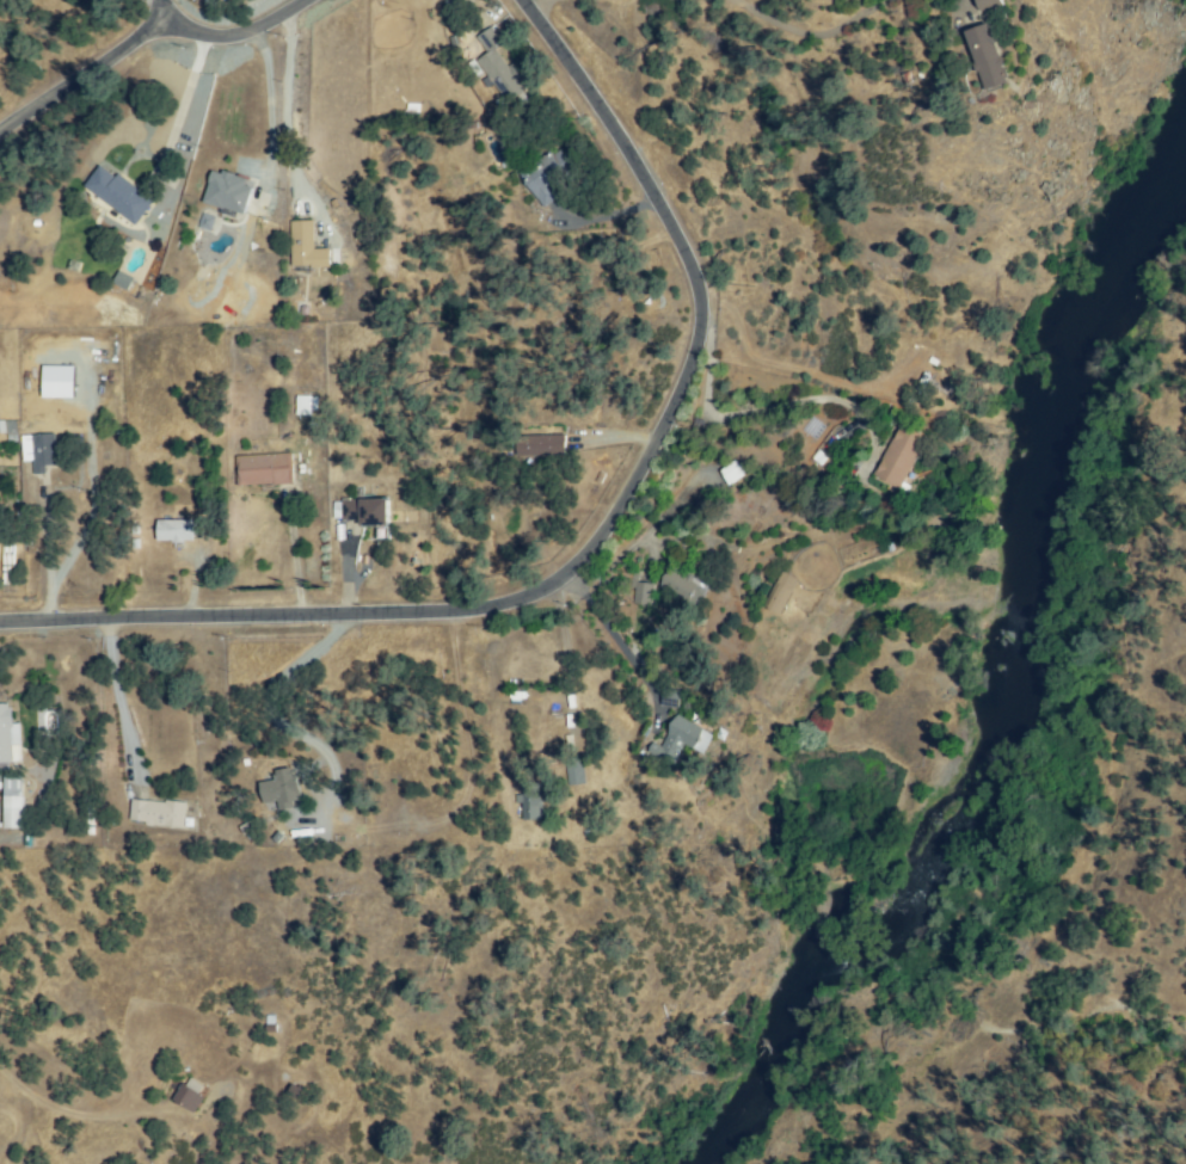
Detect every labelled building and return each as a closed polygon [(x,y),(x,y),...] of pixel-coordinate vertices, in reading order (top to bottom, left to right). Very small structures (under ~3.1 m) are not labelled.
[(982,10),(981,0),(1000,0),(1001,6),(982,10)] [(991,25),(1009,82),(987,90),(969,32),(991,25)] [(480,38),(491,30),(503,44),(493,51),(524,92),(511,101),(480,60),(491,51),(480,38)] [(1026,118),(1025,103),(1039,103),(1040,118),(1026,118)] [(577,174),(552,189),(558,199),(543,207),(523,172),(563,149),(577,174)] [(87,189),(102,167),(153,202),(139,223),(87,189)] [(245,215),(205,199),(216,172),(254,187),(245,215)] [(194,228),(208,232),(212,217),(198,213),(194,228)] [(331,251),(331,265),(294,267),(293,224),(314,223),(315,251),(331,251)] [(109,283),(124,291),(131,279),(116,271),(109,283)] [(316,413),(316,396),(294,395),(294,413),(316,413)] [(902,424),(927,438),(901,487),(875,474),(902,424)] [(37,470),(31,438),(53,435),(59,467),(37,470)] [(564,437),(565,452),(520,455),(520,438),(564,437)] [(238,458),(291,456),(293,484),(239,486),(238,458)] [(732,482),(724,470),(735,463),(743,475),(732,482)] [(387,525),(343,522),(345,499),(389,504),(387,525)] [(160,523),(201,524),(199,541),(160,540),(160,523)] [(708,586),(700,605),(662,589),(670,569),(708,586)] [(653,584),(636,581),(632,603),(649,607),(653,584)] [(663,704),(666,690),(682,694),(680,709),(663,704)] [(11,759),(0,761),(0,707),(12,706),(17,741),(10,743),(11,759)] [(717,740),(706,755),(689,743),(672,765),(651,750),(656,744),(662,747),(689,709),(696,714),(692,722),(717,740)] [(569,765),(576,765),(576,762),(586,763),(585,784),(567,783),(569,765)] [(283,809),(277,800),(269,803),(259,786),(289,770),(303,800),(283,809)] [(5,829),(4,800),(20,800),(21,827),(5,829)] [(130,820),(133,801),(185,806),(183,825),(130,820)] [(176,1103),(182,1080),(203,1086),(196,1110),(176,1103)]
